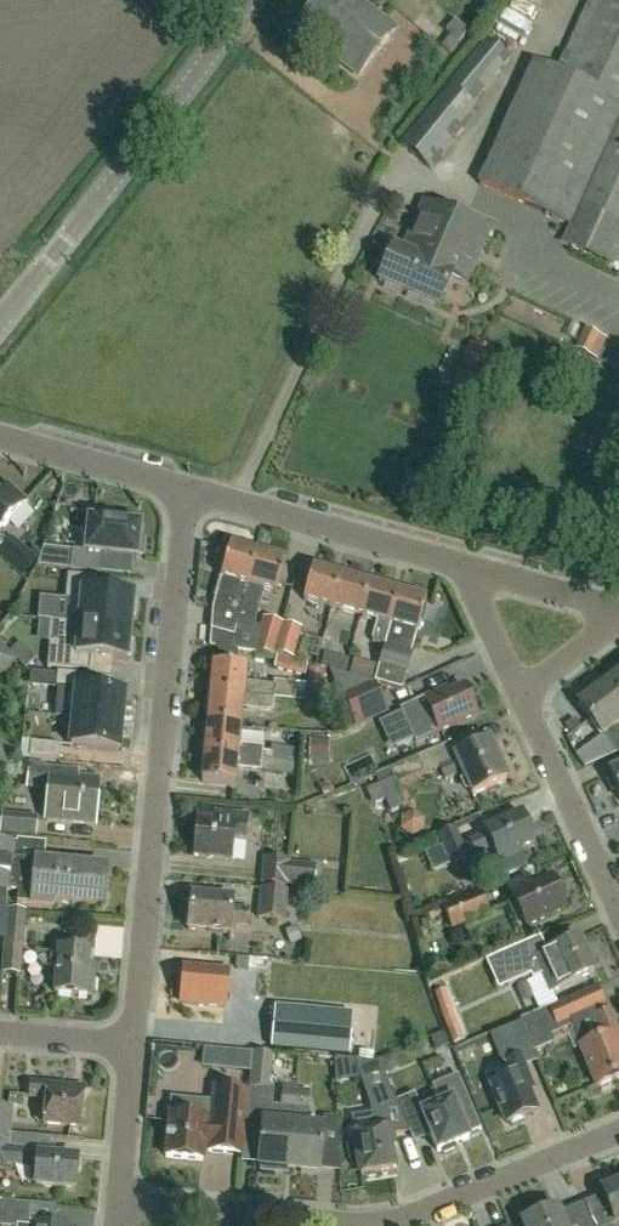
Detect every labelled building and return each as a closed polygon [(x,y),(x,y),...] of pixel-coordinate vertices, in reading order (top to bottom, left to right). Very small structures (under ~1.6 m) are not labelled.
[(360,0),(318,0),(298,25),(358,74),(395,29),(360,0)] [(565,55),(564,55),(556,73),(535,63),(480,185),(570,226),(579,230),(572,246),(615,266),(618,257),(618,0),(590,0),(565,55)] [(451,36),(442,47),(449,53),(458,42),(467,32),(456,22),(447,32),(451,36)] [(469,107),(508,60),(486,41),(401,143),(430,168),(476,112),(469,107)] [(466,283),(488,231),(424,204),(403,252),(393,248),(379,281),(439,307),(452,277),(466,283)] [(598,359),(607,338),(585,328),(576,349),(598,359)] [(25,503),(8,487),(0,496),(0,531),(25,503)] [(90,510),(86,552),(72,550),(70,570),(100,573),(102,555),(137,559),(137,555),(141,555),(143,537),(139,537),(140,526),(114,523),(115,513),(90,510)] [(237,627),(258,553),(230,545),(213,608),(209,648),(230,651),(237,627)] [(252,632),(254,623),(264,589),(275,593),(285,561),(258,553),(237,627),(252,632)] [(37,560),(31,555),(16,571),(22,577),(37,560)] [(331,608),(339,576),(314,569),(304,601),(331,608)] [(52,621),(130,628),(131,616),(136,616),(137,601),(133,601),(133,597),(96,593),(97,578),(68,575),(65,602),(69,602),(67,622),(52,620),(52,621)] [(363,617),(372,585),(339,576),(331,608),(363,617)] [(372,585),(363,617),(378,621),(372,642),(385,645),(391,625),(390,625),(399,593),(372,585)] [(399,593),(390,625),(391,625),(380,665),(375,681),(375,682),(387,686),(391,672),(405,675),(410,654),(417,632),(417,633),(427,601),(399,593)] [(257,651),(273,655),(282,623),(266,618),(257,651)] [(130,628),(52,621),(51,621),(67,623),(65,642),(50,640),(47,667),(88,671),(89,656),(127,660),(127,656),(132,656),(133,642),(129,641),(130,628)] [(292,657),(300,628),(283,624),(275,652),(292,657)] [(12,668),(21,658),(0,637),(0,656),(12,668)] [(214,665),(211,693),(275,699),(295,701),(297,684),(275,682),(274,691),(270,690),(270,686),(246,683),(247,668),(236,667),(237,650),(231,650),(230,651),(216,649),(214,665)] [(322,666),(331,669),(335,655),(325,652),(322,666)] [(283,657),(280,669),(313,678),(316,666),(283,657)] [(375,681),(380,665),(356,659),(352,674),(375,681)] [(374,684),(329,672),(355,728),(387,714),(374,684)] [(56,688),(77,690),(79,675),(58,673),(56,688)] [(618,698),(618,674),(607,683),(618,698)] [(618,724),(618,698),(607,683),(577,706),(601,737),(602,737),(615,754),(618,753),(618,726),(618,724)] [(423,698),(400,709),(415,743),(439,732),(476,715),(463,687),(448,694),(446,688),(423,698)] [(77,690),(74,718),(121,723),(124,695),(77,690)] [(208,726),(241,730),(243,707),(274,711),(275,699),(211,693),(208,726)] [(118,752),(121,723),(74,718),(71,747),(118,752)] [(205,754),(262,760),(264,746),(240,743),(241,730),(208,726),(205,754)] [(425,775),(439,769),(444,780),(462,772),(472,795),(505,780),(488,741),(455,756),(449,744),(436,750),(436,749),(427,753),(389,770),(389,771),(417,758),(425,775)] [(15,755),(0,742),(0,772),(15,755)] [(60,761),(61,746),(31,742),(29,758),(60,761)] [(271,744),(271,748),(270,761),(295,763),(296,747),(271,744)] [(262,760),(205,754),(202,782),(235,785),(237,769),(261,771),(262,760)] [(31,762),(28,786),(43,787),(50,788),(47,820),(94,825),(99,782),(68,779),(69,772),(46,770),(47,764),(31,762)] [(609,773),(618,796),(618,768),(609,773)] [(390,813),(406,807),(394,779),(389,781),(385,772),(374,777),(390,813)] [(245,841),(247,817),(216,814),(215,821),(199,820),(195,858),(231,862),(233,840),(245,841)] [(3,815),(1,832),(36,836),(37,818),(3,815)] [(485,834),(470,841),(476,856),(493,848),(505,876),(526,867),(520,854),(520,853),(518,848),(534,841),(522,815),(484,832),(485,834)] [(467,858),(454,830),(439,837),(452,865),(467,858)] [(54,903),(101,908),(105,869),(15,860),(17,844),(0,842),(0,891),(8,892),(18,893),(17,906),(53,909),(54,903)] [(314,889),(317,866),(290,862),(263,859),(261,884),(314,889)] [(530,888),(529,885),(526,878),(508,886),(526,926),(564,909),(550,879),(530,888)] [(283,920),(286,892),(261,890),(258,917),(283,920)] [(8,892),(0,891),(0,936),(6,937),(8,910),(6,909),(8,892)] [(452,931),(490,914),(480,891),(442,908),(452,931)] [(249,927),(251,909),(233,908),(234,899),(192,895),(189,930),(231,934),(231,925),(249,927)] [(18,974),(22,937),(24,910),(9,909),(8,910),(6,937),(2,972),(18,974)] [(518,948),(495,958),(507,985),(529,975),(531,980),(540,976),(547,992),(568,984),(592,973),(578,938),(553,950),(553,951),(547,954),(525,964),(518,948)] [(92,997),(94,975),(88,975),(90,952),(58,949),(58,953),(50,953),(49,968),(57,969),(55,993),(92,997)] [(225,1008),(229,972),(185,968),(181,1004),(225,1008)] [(539,1034),(590,1012),(594,1014),(604,1038),(580,1048),(596,1087),(618,1077),(618,1054),(617,1049),(618,1048),(618,1041),(597,987),(531,1016),(539,1034)] [(450,988),(436,993),(455,1043),(468,1038),(450,988)] [(353,1016),(275,1008),(271,1049),(349,1056),(353,1016)] [(253,1054),(251,1077),(250,1089),(267,1090),(270,1055),(253,1054)] [(507,1124),(535,1112),(527,1093),(532,1090),(519,1056),(506,1061),(513,1078),(492,1087),(507,1124)] [(360,1175),(365,1175),(368,1177),(375,1176),(378,1173),(393,1170),(390,1149),(393,1148),(391,1134),(409,1132),(396,1102),(379,1062),(373,1064),(356,1061),(371,1106),(375,1132),(354,1135),(355,1140),(349,1141),(347,1146),(350,1161),(353,1165),(358,1165),(360,1175)] [(396,1102),(409,1132),(411,1138),(428,1131),(437,1153),(440,1151),(444,1154),(456,1149),(456,1145),(469,1139),(467,1136),(480,1130),(457,1076),(432,1086),(440,1105),(422,1113),(414,1094),(396,1102)] [(81,1128),(84,1088),(31,1083),(30,1097),(46,1099),(44,1124),(81,1128)] [(170,1115),(166,1158),(203,1161),(204,1146),(209,1147),(208,1152),(241,1155),(244,1122),(247,1092),(240,1091),(229,1090),(214,1089),(213,1103),(172,1099),(171,1115),(170,1115)] [(294,1111),(289,1169),(319,1172),(319,1170),(321,1149),(334,1151),(333,1119),(323,1118),(322,1128),(306,1127),(309,1093),(296,1092),(294,1111)] [(9,1137),(12,1110),(0,1108),(0,1136),(9,1137)] [(276,1168),(289,1169),(294,1111),(264,1108),(258,1167),(261,1167),(261,1172),(276,1173),(276,1168)] [(78,1160),(42,1156),(42,1151),(8,1148),(9,1137),(0,1136),(0,1170),(6,1171),(6,1165),(36,1167),(35,1185),(75,1189),(78,1160)] [(601,1191),(615,1224),(616,1224),(617,1225),(618,1225),(618,1184),(601,1191)] [(30,1204),(0,1201),(0,1225),(28,1225),(30,1204)] [(556,1210),(524,1223),(525,1225),(562,1225),(556,1210)]
